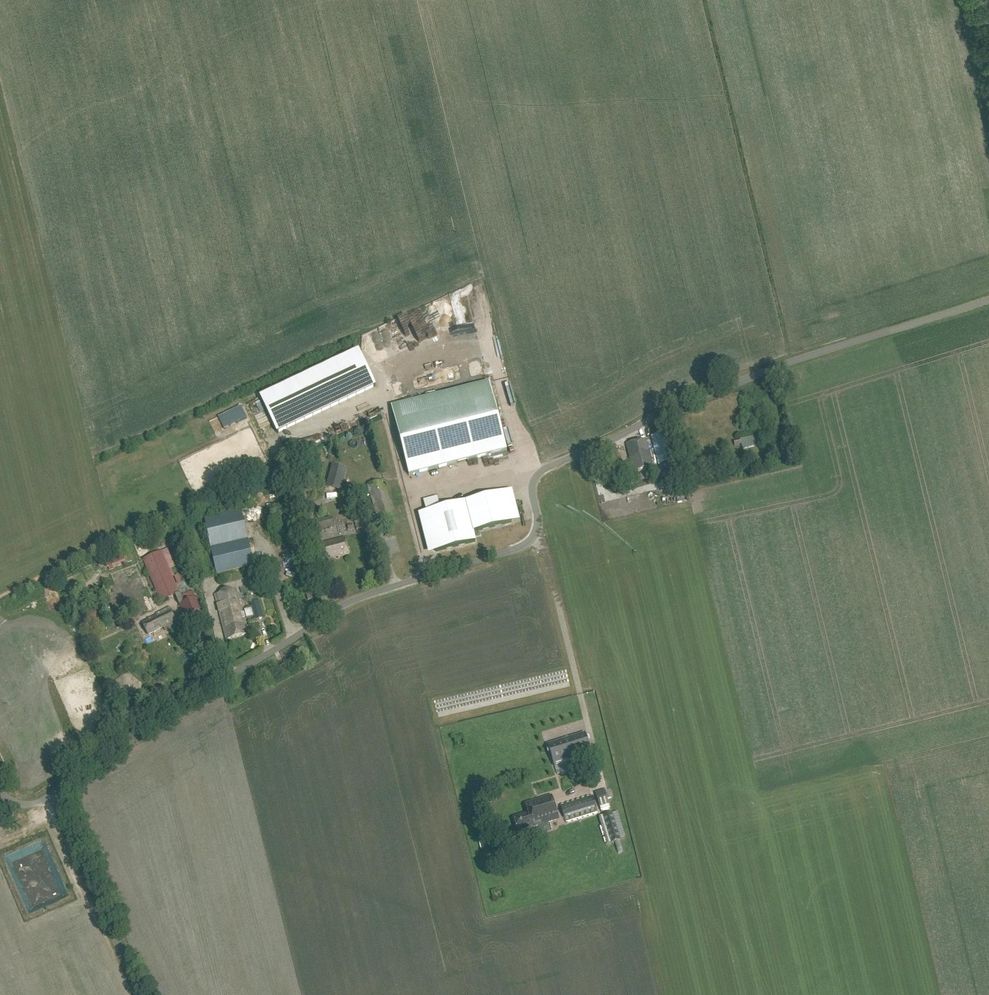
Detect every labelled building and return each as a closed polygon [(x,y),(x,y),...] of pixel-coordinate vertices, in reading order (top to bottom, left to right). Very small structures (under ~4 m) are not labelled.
[(410,338),(412,344),(421,341),(419,335),(410,338)] [(403,354),(411,348),(406,342),(398,348),(403,354)] [(376,386),(359,351),(260,398),(277,433),(376,386)] [(508,372),(521,371),(521,363),(508,364),(508,372)] [(377,365),(370,367),(372,374),(380,372),(377,365)] [(427,379),(430,390),(436,389),(433,378),(427,379)] [(409,476),(506,451),(489,383),(391,408),(409,476)] [(241,407),(219,418),(224,429),(247,419),(241,407)] [(674,465),(673,462),(678,460),(671,431),(651,436),(658,465),(667,463),(668,467),(674,465)] [(755,446),(752,436),(740,439),(741,445),(743,449),(755,446)] [(633,473),(652,468),(646,440),(627,444),(633,473)] [(616,469),(623,468),(620,454),(613,456),(616,469)] [(612,463),(604,465),(607,475),(615,472),(612,463)] [(331,466),(329,474),(344,477),(346,470),(331,466)] [(673,485),(683,483),(679,466),(669,468),(673,485)] [(367,486),(380,525),(397,520),(384,480),(367,486)] [(476,542),(473,533),(512,523),(505,493),(438,510),(435,498),(424,501),(427,513),(426,513),(436,552),(476,542)] [(217,574),(254,565),(241,509),(204,518),(217,574)] [(314,522),(317,532),(334,527),(331,517),(314,522)] [(355,522),(357,530),(365,528),(362,520),(355,522)] [(324,559),(349,553),(345,538),(320,544),(324,559)] [(160,602),(174,596),(185,622),(203,615),(193,590),(181,594),(163,550),(142,559),(160,602)] [(104,558),(109,569),(127,562),(123,551),(104,558)] [(226,639),(247,634),(236,591),(215,596),(226,639)] [(250,603),(255,620),(264,617),(258,600),(250,603)] [(165,631),(178,624),(169,609),(140,625),(147,637),(163,628),(165,631)] [(98,612),(87,617),(92,626),(102,621),(98,612)] [(284,674),(292,670),(288,663),(281,667),(284,674)] [(587,733),(549,745),(551,749),(556,768),(580,760),(594,756),(589,738),(587,733)] [(601,808),(611,805),(607,790),(597,793),(601,808)] [(534,832),(532,827),(557,819),(551,796),(525,804),(528,814),(514,818),(517,830),(523,829),(525,835),(529,837),(532,836),(534,832)] [(565,819),(599,809),(595,796),(561,807),(565,819)] [(613,843),(621,840),(613,814),(605,816),(613,843)]
